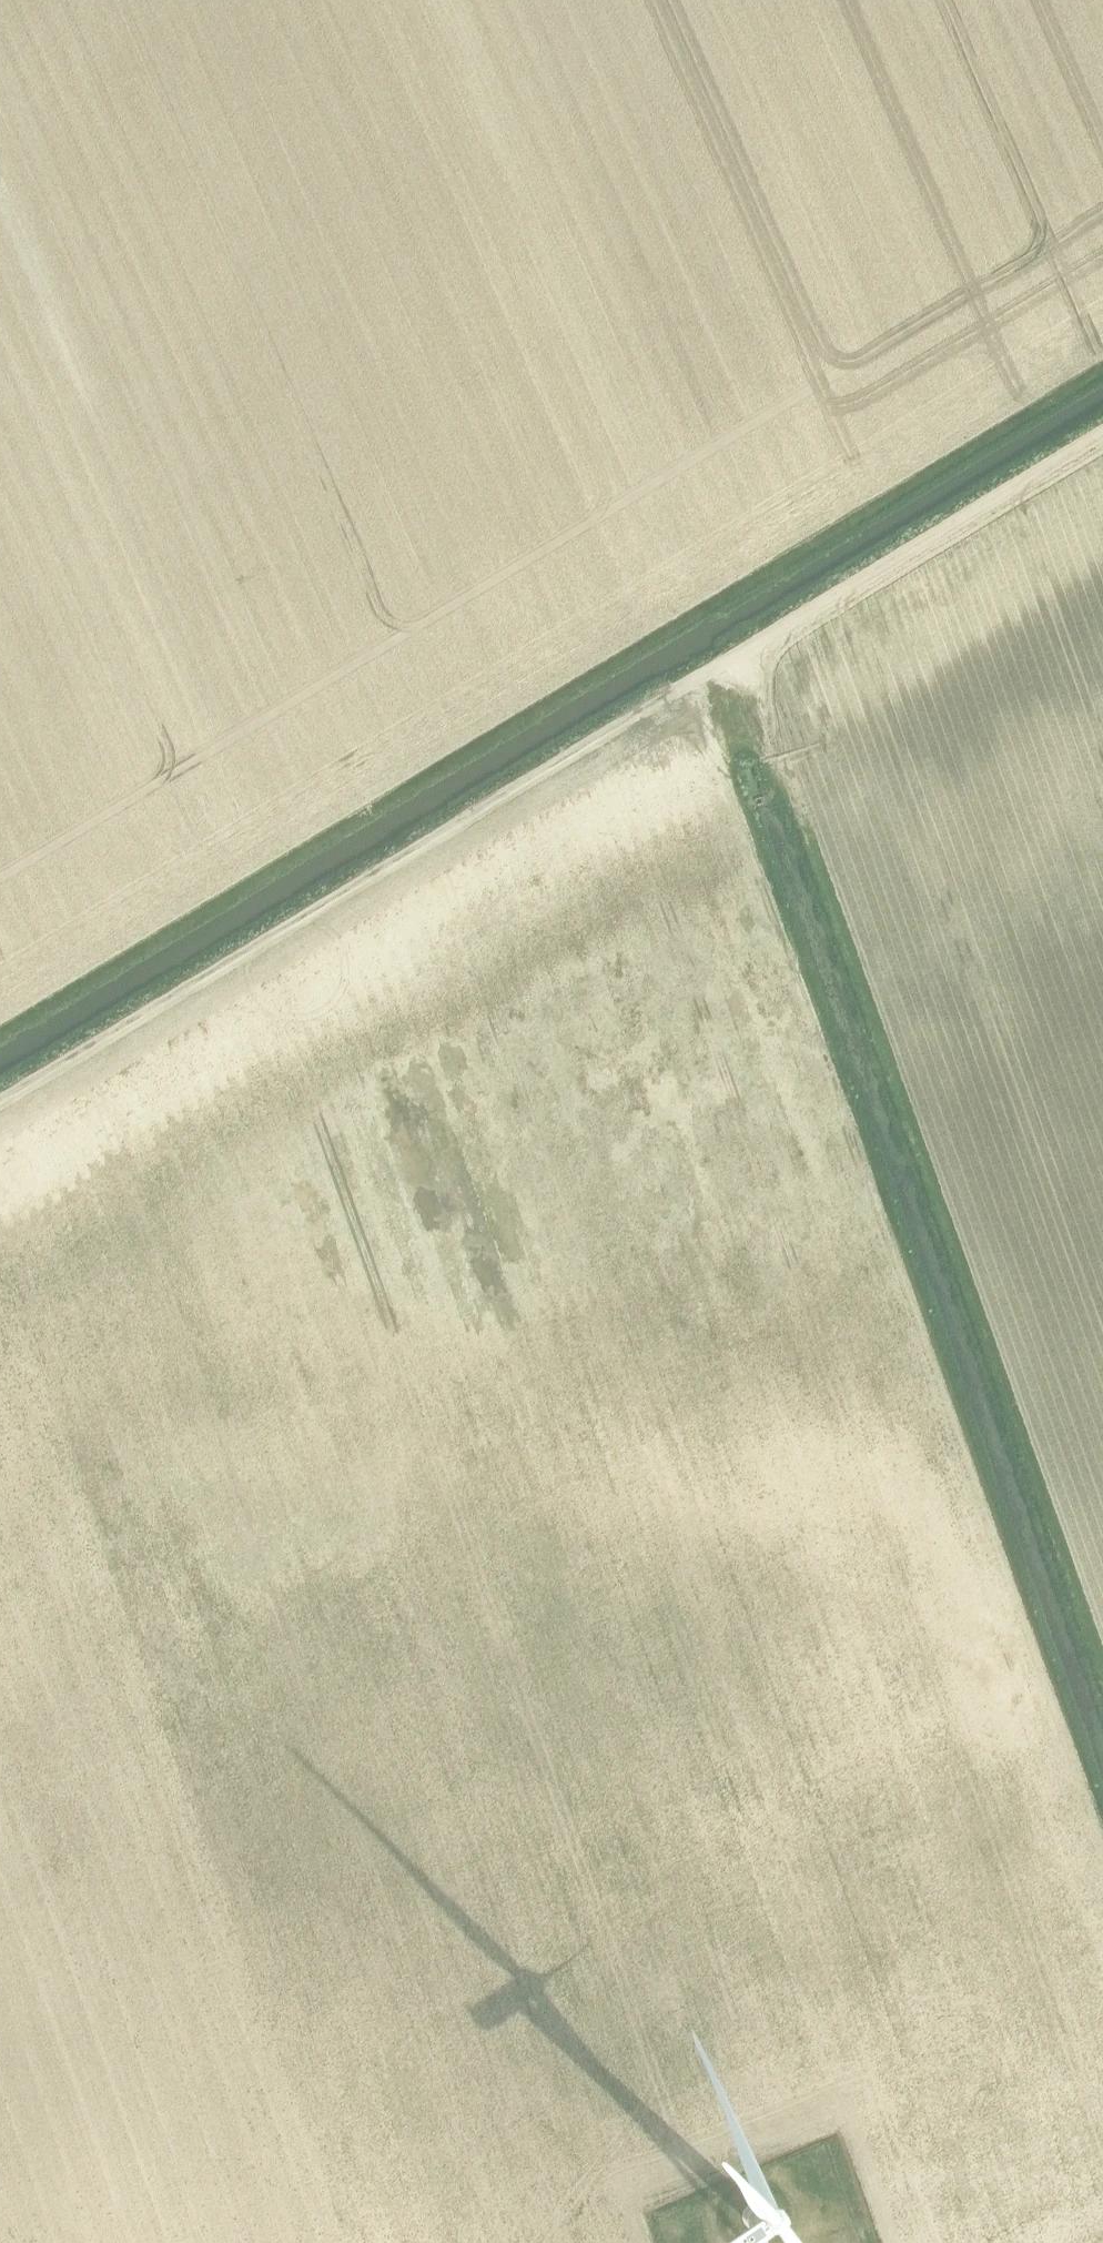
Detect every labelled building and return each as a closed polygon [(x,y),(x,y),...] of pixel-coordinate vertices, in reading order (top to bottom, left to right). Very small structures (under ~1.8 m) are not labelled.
[(742,2214),(742,2219),(744,2224),(748,2227),(753,2229),(758,2229),(762,2227),(766,2223),(768,2219),(768,2214),(766,2209),(762,2205),(757,2204),(752,2204),(748,2206),(744,2209),(742,2214)]
